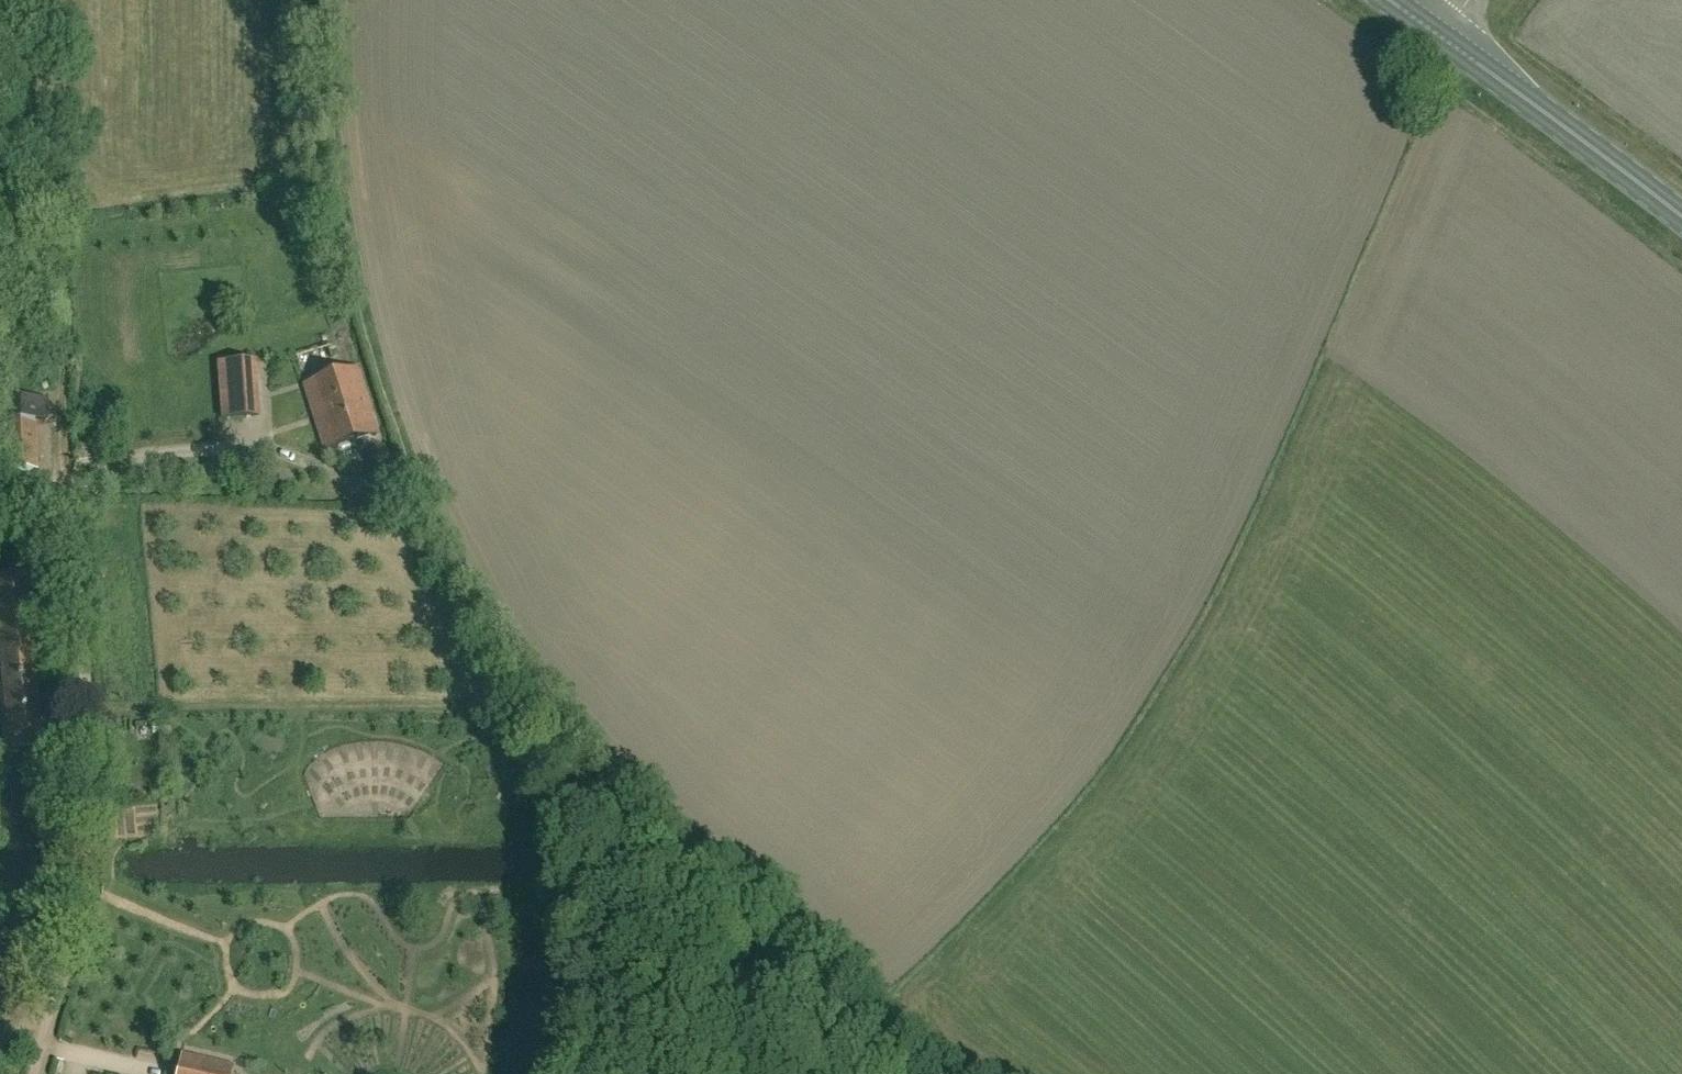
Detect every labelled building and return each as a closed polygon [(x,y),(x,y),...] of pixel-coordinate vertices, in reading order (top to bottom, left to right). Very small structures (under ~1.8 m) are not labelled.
[(358,369),(305,386),(325,450),(378,434),(358,369)] [(222,420),(246,418),(244,390),(220,391),(222,420)] [(46,398),(43,398),(2,400),(3,425),(5,471),(36,469),(34,423),(34,419),(42,418),(44,418),(47,418),(46,398)] [(5,725),(8,749),(42,746),(25,574),(0,574),(0,669),(5,725)] [(182,1054),(178,1073),(231,1073),(232,1066),(182,1054)]
